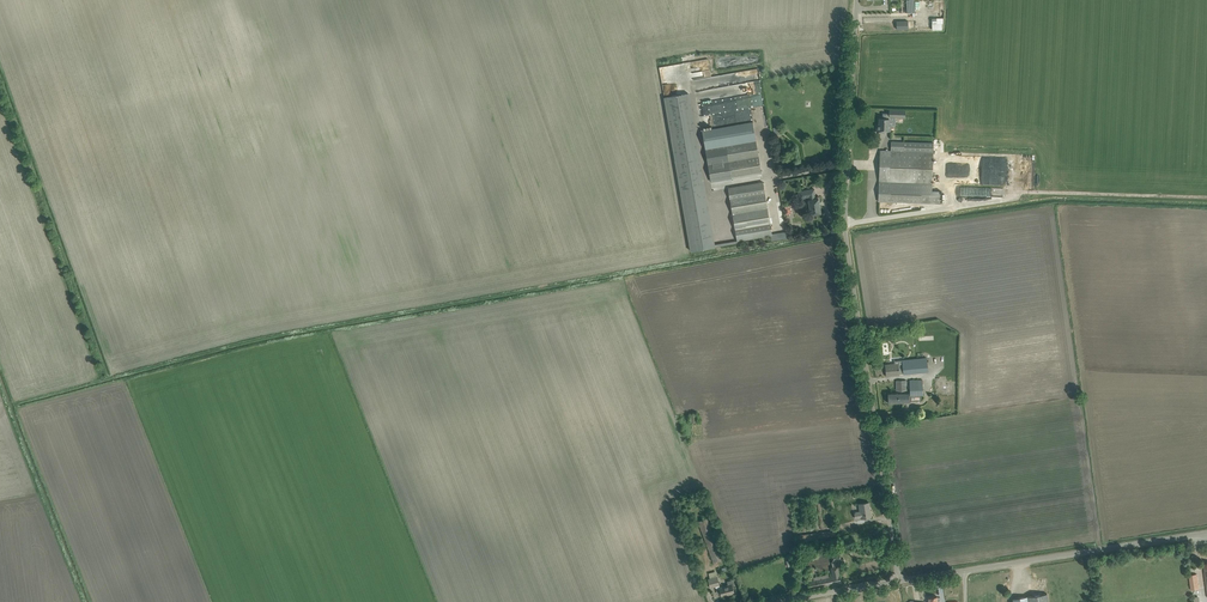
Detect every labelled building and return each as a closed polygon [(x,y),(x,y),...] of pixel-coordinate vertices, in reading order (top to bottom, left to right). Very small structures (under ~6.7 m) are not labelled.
[(908,12),(916,12),(915,0),(907,0),(908,12)] [(694,78),(696,78),(696,75),(701,74),(701,71),(697,72),(697,70),(700,70),(700,68),(696,68),(696,69),(693,69),(694,78)] [(759,69),(712,76),(711,69),(706,70),(707,76),(709,76),(711,89),(717,88),(719,99),(749,95),(749,91),(752,91),(752,93),(762,92),(759,69)] [(691,251),(715,246),(689,93),(664,97),(691,251)] [(905,118),(906,111),(889,110),(889,117),(905,118)] [(889,125),(890,119),(879,119),(879,125),(877,125),(877,132),(884,132),(884,131),(891,131),(891,125),(889,125)] [(731,177),(761,172),(756,140),(753,122),(702,131),(705,149),(710,179),(731,176),(731,177)] [(932,183),(934,143),(891,141),(891,151),(880,150),(879,181),(932,183)] [(878,201),(941,204),(942,191),(932,191),(932,183),(879,181),(878,201)] [(770,236),(771,237),(771,242),(789,239),(787,233),(771,235),(767,208),(765,192),(764,184),(763,182),(728,187),(737,242),(770,236)] [(967,196),(994,196),(994,191),(1003,191),(1003,188),(960,187),(959,195),(963,195),(963,198),(967,198),(967,196)] [(816,199),(814,189),(799,192),(800,199),(808,197),(811,215),(821,213),(818,198),(816,199)] [(946,366),(956,366),(956,345),(946,345),(946,366)] [(903,365),(899,365),(900,373),(904,372),(904,374),(929,372),(928,362),(927,358),(903,360),(903,363),(903,365)] [(887,376),(893,375),(900,375),(900,373),(899,365),(899,363),(886,364),(887,376)] [(923,395),(923,380),(910,380),(910,391),(907,391),(907,380),(902,380),(896,380),(897,392),(888,392),(888,403),(909,403),(909,402),(911,402),(911,395),(923,395)] [(690,423),(698,422),(697,414),(690,415),(690,423)] [(827,528),(832,528),(827,497),(823,498),(827,528)] [(821,529),(826,528),(821,498),(817,499),(821,529)] [(815,530),(819,530),(815,499),(811,500),(815,530)] [(803,531),(807,531),(804,500),(799,501),(803,531)] [(809,531),(814,530),(809,500),(805,500),(809,531)] [(865,518),(871,517),(869,507),(870,507),(869,502),(859,504),(860,511),(855,512),(856,518),(861,517),(861,518),(865,518)] [(708,518),(699,521),(713,562),(722,559),(722,558),(722,557),(720,554),(720,551),(708,518)] [(799,545),(807,544),(807,540),(828,538),(828,535),(832,535),(831,531),(798,535),(799,545)] [(834,566),(830,567),(832,573),(832,575),(819,577),(819,576),(818,576),(818,578),(813,578),(810,579),(807,580),(807,583),(809,589),(841,582),(840,576),(839,573),(838,565),(837,561),(842,560),(840,552),(831,554),(833,562),(834,566)] [(711,587),(719,585),(717,577),(716,572),(709,574),(710,579),(708,579),(711,587)] [(1192,589),(1199,588),(1197,574),(1189,575),(1192,589)] [(734,593),(732,587),(735,586),(733,579),(727,581),(728,585),(720,587),(720,588),(718,589),(719,593),(721,593),(722,596),(734,593)] [(1027,597),(1028,601),(1049,601),(1048,594),(1047,594),(1027,597)]
